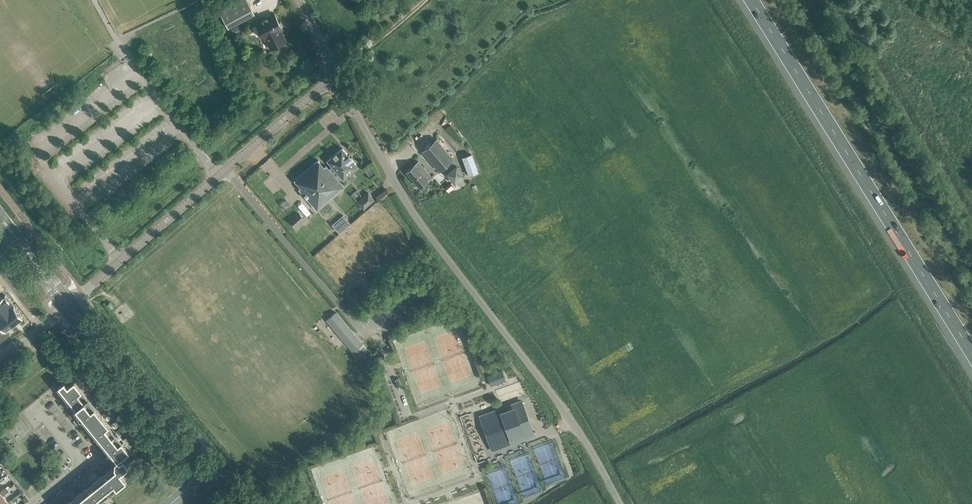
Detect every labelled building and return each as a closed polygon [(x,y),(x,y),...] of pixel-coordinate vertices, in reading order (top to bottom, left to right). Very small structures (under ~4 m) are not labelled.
[(219,10),(229,27),(255,13),(248,0),(237,0),(219,10)] [(266,38),(271,49),(286,41),(280,30),(283,29),(274,13),(272,14),(270,14),(267,16),(266,17),(256,23),(264,39),(266,38)] [(238,25),(230,29),(233,35),(241,31),(238,25)] [(453,158),(446,150),(437,139),(423,151),(439,170),(453,158)] [(317,210),(344,187),(335,176),(338,173),(342,178),(343,178),(357,167),(357,166),(351,159),(352,159),(349,156),(344,150),(342,148),(341,148),(339,150),(328,160),(328,161),(332,166),(329,168),(328,168),(326,165),(324,167),(318,160),(295,180),(301,187),(299,189),(317,210)] [(478,173),(472,154),(463,157),(470,176),(478,173)] [(420,187),(428,180),(432,177),(419,162),(407,172),(420,187)] [(375,172),(369,165),(365,169),(370,175),(375,172)] [(464,175),(456,166),(447,174),(455,183),(464,175)] [(367,193),(356,202),(362,209),(373,200),(367,193)] [(299,213),(290,220),(295,226),(304,218),(299,213)] [(350,222),(343,215),(333,224),(339,232),(350,222)] [(0,298),(0,316),(14,305),(5,294),(0,298)] [(0,316),(0,329),(2,332),(23,316),(14,304),(14,305),(0,316)] [(363,343),(336,312),(327,319),(353,351),(363,343)] [(367,348),(363,344),(354,352),(358,356),(367,348)] [(503,369),(487,375),(491,385),(506,379),(503,369)] [(68,386),(64,381),(57,387),(66,398),(60,403),(63,407),(69,402),(80,415),(74,420),(77,424),(83,419),(88,426),(102,415),(74,380),(68,386)] [(492,452),(536,436),(522,399),(479,415),(492,452)] [(81,492),(91,503),(95,503),(126,478),(120,470),(121,468),(122,469),(128,465),(128,462),(122,455),(129,449),(102,415),(88,426),(93,432),(87,437),(91,441),(97,436),(107,449),(101,454),(104,458),(110,453),(115,459),(114,460),(114,464),(115,465),(108,470),(104,464),(100,467),(104,473),(92,484),(87,478),(83,481),(88,487),(81,492)] [(542,426),(538,415),(533,417),(538,428),(542,426)] [(0,495),(0,503),(5,503),(8,501),(4,495),(7,493),(3,489),(0,491),(2,493),(0,495)] [(81,492),(75,497),(70,491),(66,494),(71,500),(66,503),(91,503),(81,492)]
